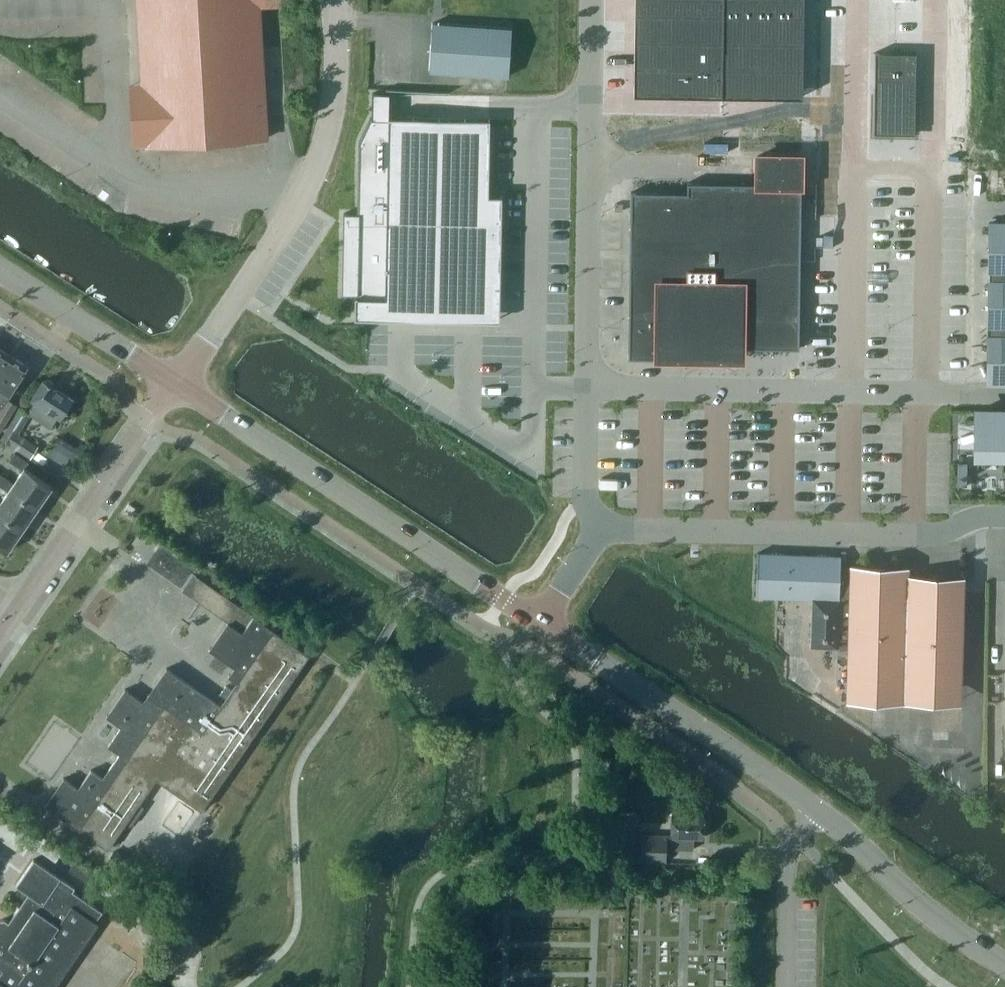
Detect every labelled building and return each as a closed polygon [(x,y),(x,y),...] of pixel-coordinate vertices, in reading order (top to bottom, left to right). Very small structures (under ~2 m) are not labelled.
[(146,146),(266,139),(263,102),(258,0),(138,0),(146,146)] [(802,95),(803,0),(634,0),(633,93),(802,95)] [(431,22),(429,70),(508,75),(511,27),(431,22)] [(915,52),(874,51),(873,132),(914,132),(915,52)] [(344,213),(342,293),(355,294),(355,317),(354,318),(356,318),(356,317),(387,318),(387,319),(388,319),(388,317),(387,317),(388,301),(388,300),(485,302),(485,303),(486,303),(486,302),(485,302),(486,276),(499,277),(499,278),(500,278),(500,276),(499,276),(500,250),(500,249),(501,224),(501,223),(501,197),(502,197),(502,196),(500,196),(488,196),(488,172),(489,172),(489,171),(488,171),(489,146),(489,145),(489,120),(490,120),(490,119),(489,119),(466,119),(466,118),(465,118),(465,119),(440,118),(439,118),(414,118),(414,117),(413,117),(413,118),(389,117),(390,93),(373,92),(372,117),(371,117),(359,142),(357,213),(344,213)] [(686,192),(630,191),(627,357),(685,358),(685,346),(798,348),(800,184),(686,182),(686,192)] [(990,222),(987,378),(1004,378),(1004,223),(990,222)] [(0,366),(0,406),(2,407),(0,410),(0,431),(17,404),(8,398),(27,367),(8,354),(0,366)] [(61,420),(74,399),(54,386),(53,382),(48,379),(45,381),(43,380),(30,400),(34,402),(28,411),(51,426),(57,417),(61,420)] [(39,446),(18,433),(29,415),(19,409),(0,440),(30,459),(39,446)] [(979,409),(979,440),(1004,441),(1004,410),(979,409)] [(23,469),(14,483),(9,489),(37,508),(52,486),(25,468),(29,462),(16,452),(10,460),(23,469)] [(9,489),(14,483),(1,474),(0,475),(0,485),(9,491),(0,503),(0,515),(22,530),(37,508),(9,489)] [(22,530),(0,515),(0,547),(7,552),(22,530)] [(836,638),(847,639),(845,698),(903,700),(904,676),(960,677),(963,576),(908,574),(908,565),(850,563),(850,564),(840,564),(840,553),(757,551),(755,594),(813,596),(811,647),(836,648),(836,638)] [(272,630),(253,615),(193,574),(182,591),(227,621),(208,649),(234,666),(228,675),(237,681),(231,690),(225,686),(219,694),(225,698),(220,705),(166,668),(147,695),(143,701),(125,689),(106,716),(122,726),(108,745),(120,753),(103,777),(91,769),(78,788),(63,778),(44,805),(79,829),(108,849),(126,823),(130,826),(143,807),(139,804),(157,778),(202,809),(308,654),(272,630)] [(671,835),(667,835),(642,834),(641,860),(666,861),(666,847),(694,848),(694,835),(701,835),(702,813),(671,813),(671,835)] [(635,824),(620,824),(619,848),(635,848),(635,824)] [(113,852),(106,862),(122,873),(129,863),(113,852)] [(100,924),(98,923),(105,913),(74,891),(78,887),(36,858),(18,885),(32,894),(12,922),(8,918),(2,919),(0,922),(0,986),(57,986),(100,924)]
